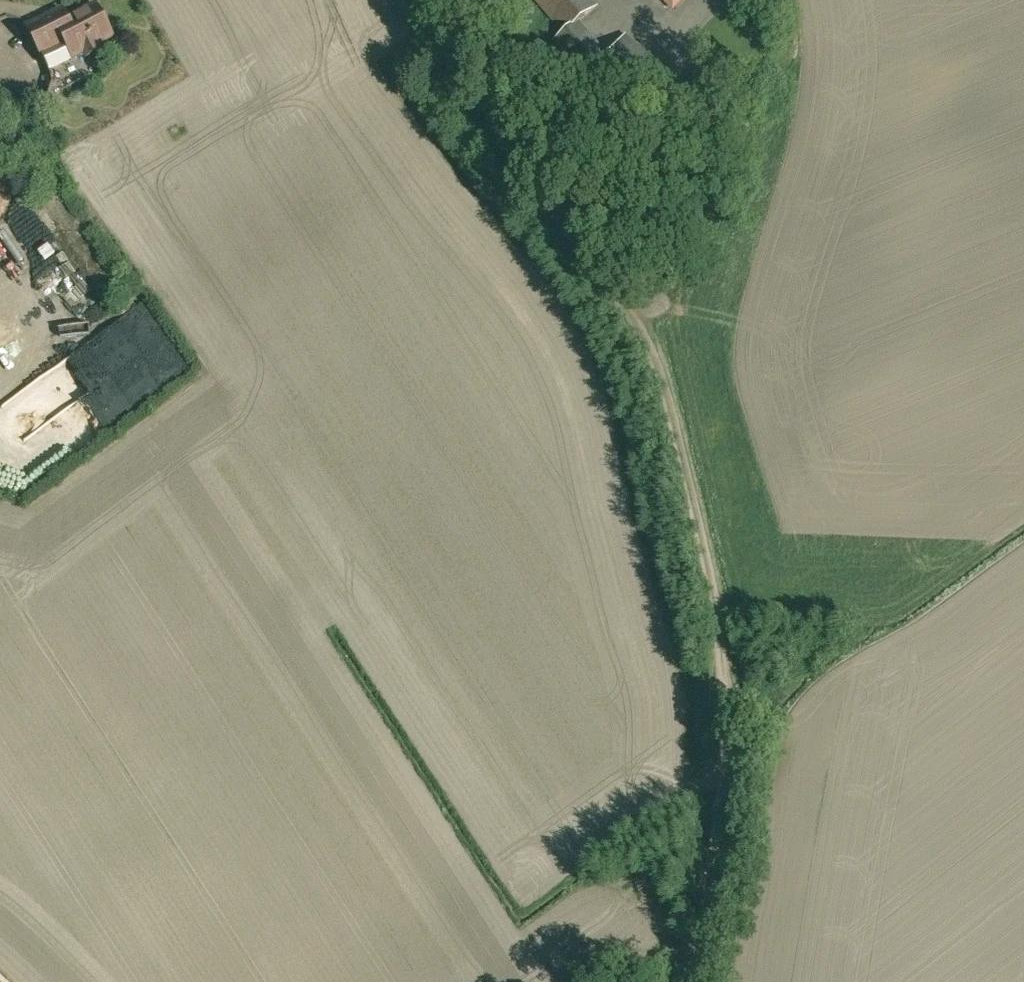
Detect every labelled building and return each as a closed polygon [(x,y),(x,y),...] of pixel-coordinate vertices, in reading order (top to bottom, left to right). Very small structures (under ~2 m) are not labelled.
[(563,34),(554,40),(588,84),(598,77),(618,93),(649,55),(625,37),(607,60),(576,24),(597,6),(592,0),(534,0),(563,34)] [(682,0),(666,0),(674,8),(682,0)] [(67,21),(62,11),(27,30),(49,71),(84,52),(87,57),(100,50),(98,45),(112,37),(95,6),(67,21)]
